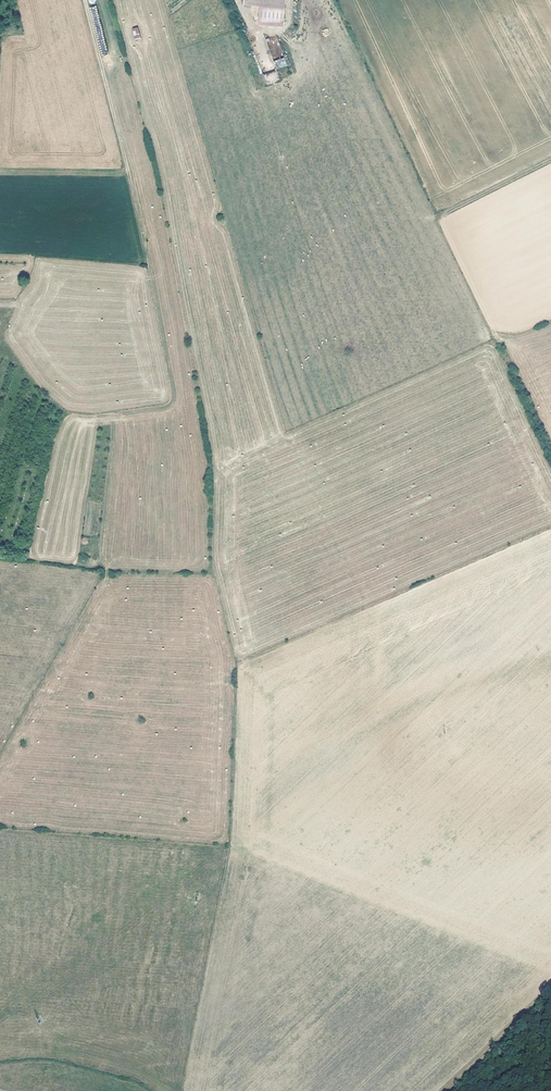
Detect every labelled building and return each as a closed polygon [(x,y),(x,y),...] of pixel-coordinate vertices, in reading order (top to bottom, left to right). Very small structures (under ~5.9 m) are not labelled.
[(267,40),(272,60),(283,57),(277,37),(267,40)] [(276,69),(287,65),(284,57),(274,61),(276,69)]
